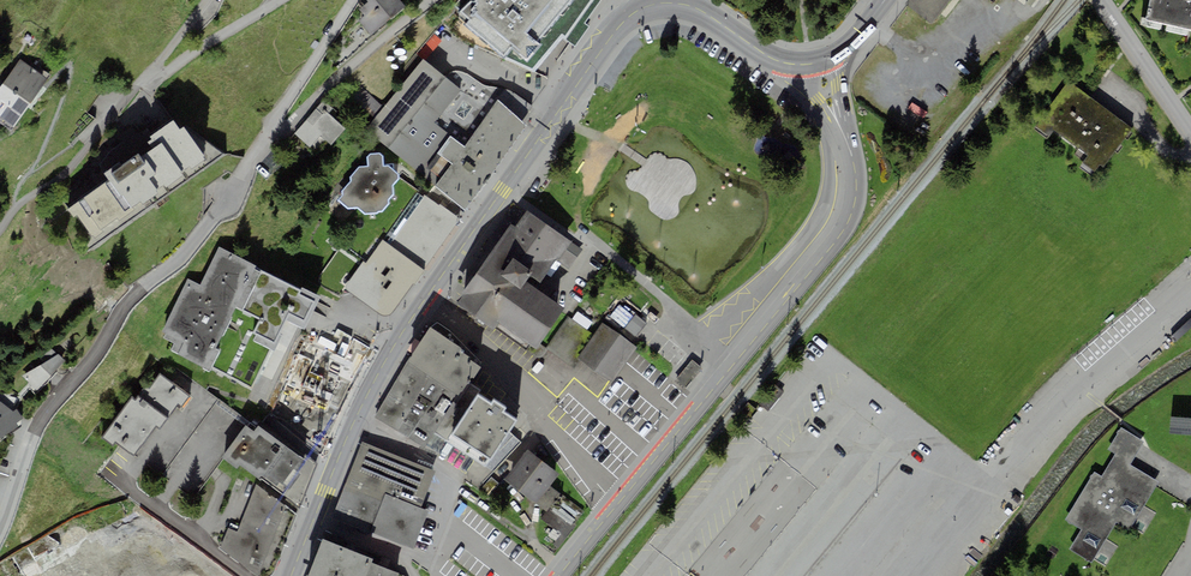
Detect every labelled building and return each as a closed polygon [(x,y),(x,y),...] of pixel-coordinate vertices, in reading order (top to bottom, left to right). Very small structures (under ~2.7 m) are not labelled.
[(365,16),(359,21),(371,35),(405,6),(400,0),(367,0),(368,2),(359,10),(365,16)] [(475,0),(472,0),(460,11),(470,20),(464,24),(503,56),(512,46),(528,60),(541,46),(536,42),(572,0),(475,0)] [(1030,8),(1036,0),(1019,0),(1030,8)] [(1145,20),(1181,27),(1190,30),(1190,0),(1150,0),(1145,20)] [(514,143),(526,126),(520,121),(533,105),(516,93),(510,91),(495,88),(485,86),(470,76),(465,74),(460,72),(455,72),(450,74),(446,77),(424,59),(365,130),(435,186),(465,210),(514,143)] [(48,79),(20,60),(0,89),(0,120),(13,129),(48,79)] [(1054,130),(1088,155),(1082,163),(1095,172),(1100,165),(1103,167),(1132,128),(1069,82),(1040,120),(1033,129),(1047,140),(1054,130)] [(335,119),(332,117),(337,112),(324,100),(294,133),(307,145),(310,147),(321,135),(331,145),(346,129),(335,119)] [(173,121),(151,136),(149,137),(152,140),(147,142),(151,147),(122,165),(120,162),(105,174),(111,181),(68,211),(74,215),(77,214),(93,239),(207,159),(185,128),(179,129),(173,121)] [(388,166),(383,166),(383,156),(379,153),(370,154),(367,156),(368,166),(359,167),(351,177),(351,181),(342,191),(342,195),(338,200),(348,209),(358,208),(365,214),(377,214),(377,212),(382,212),(388,204),(387,200),(393,195),(393,185),(399,179),(399,176),(388,166)] [(415,285),(460,219),(440,204),(438,206),(425,196),(391,246),(383,239),(365,263),(363,261),(347,283),(345,286),(346,289),(381,313),(385,315),(389,315),(392,314),(413,283),(415,285)] [(582,249),(527,211),(515,227),(511,224),(494,249),(511,261),(501,276),(520,289),(525,282),(530,275),(541,282),(557,260),(569,268),(582,249)] [(242,311),(261,272),(254,269),(256,266),(219,247),(200,284),(188,279),(162,332),(166,334),(163,338),(175,343),(171,350),(203,367),(202,368),(210,372),(212,368),(220,351),(216,349),(237,308),(242,311)] [(564,309),(525,282),(520,289),(501,276),(511,261),(494,249),(454,303),(526,350),(530,345),(536,349),(564,309)] [(304,330),(320,297),(302,288),(300,291),(262,270),(261,272),(242,311),(237,308),(216,349),(220,351),(212,368),(251,388),(270,349),(274,351),(288,322),(304,330)] [(624,328),(635,315),(622,303),(610,317),(624,328)] [(572,320),(586,330),(592,323),(578,312),(572,320)] [(633,339),(646,324),(635,315),(624,328),(622,330),(633,339)] [(611,383),(637,348),(602,323),(594,336),(586,330),(572,320),(567,316),(545,348),(574,369),(580,361),(611,383)] [(463,350),(431,329),(404,368),(373,415),(424,449),(435,433),(444,439),(447,441),(477,395),(480,390),(475,387),(470,383),(481,366),(461,352),(463,350)] [(327,445),(370,350),(338,330),(332,343),(306,332),(266,413),(327,445)] [(38,390),(65,361),(51,348),(39,358),(45,362),(23,376),(38,390)] [(181,408),(190,396),(160,374),(151,386),(147,384),(135,400),(132,397),(102,437),(113,445),(115,442),(134,457),(157,427),(160,429),(178,405),(181,408)] [(491,404),(477,395),(447,441),(485,467),(490,458),(515,421),(502,412),(505,408),(493,401),(491,404)] [(19,426),(16,423),(23,417),(17,409),(13,411),(0,401),(0,440),(19,426)] [(303,458),(258,426),(254,432),(246,425),(222,458),(238,468),(240,465),(259,481),(261,479),(299,508),(318,466),(305,456),(303,458)] [(1081,530),(1069,549),(1091,563),(1117,520),(1130,528),(1158,482),(1130,465),(1144,442),(1121,428),(1108,450),(1115,454),(1102,476),(1094,472),(1065,520),(1081,530)] [(421,507),(435,471),(362,442),(333,516),(374,532),(373,534),(414,550),(429,511),(421,507)] [(559,475),(527,449),(503,480),(535,505),(536,503),(546,511),(560,494),(550,486),(559,475)] [(296,515),(257,484),(239,527),(230,524),(219,548),(258,575),(271,575),(273,574),(296,515)] [(173,567),(164,556),(162,546),(148,526),(117,548),(109,537),(94,547),(81,531),(66,534),(57,540),(62,564),(55,570),(56,575),(161,575),(173,567)] [(322,539),(308,575),(401,575),(400,573),(372,564),(373,559),(322,539)] [(187,558),(176,575),(216,575),(187,558)]
